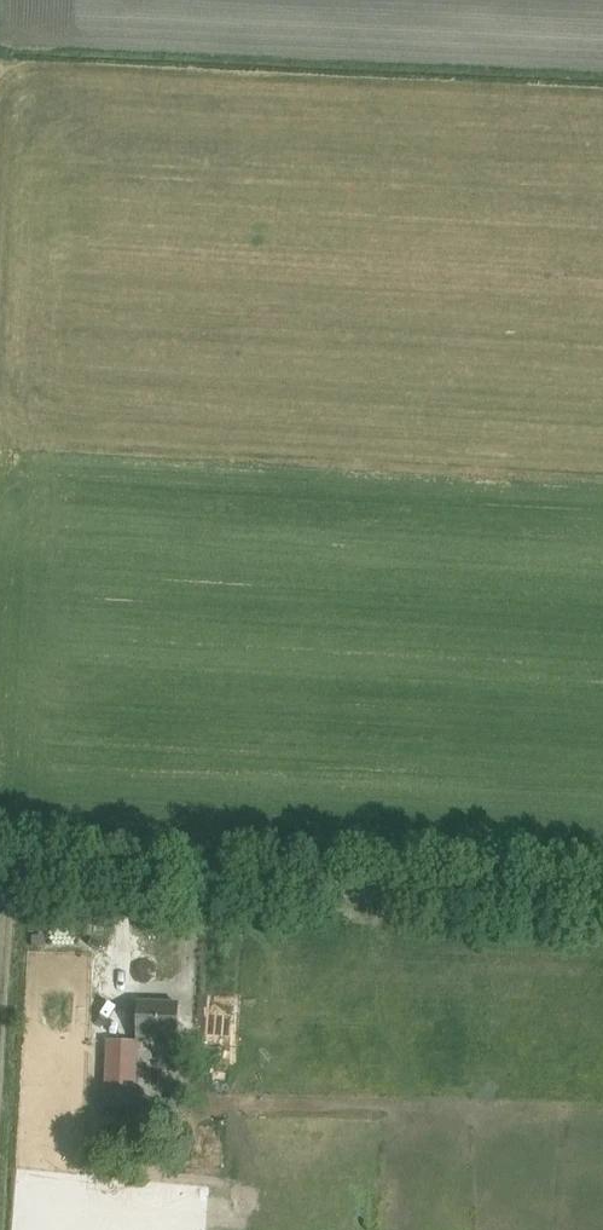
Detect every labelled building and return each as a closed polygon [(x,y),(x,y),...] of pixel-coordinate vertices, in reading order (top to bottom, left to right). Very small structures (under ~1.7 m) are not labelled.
[(115,1102),(134,1103),(136,1042),(177,1043),(178,1004),(137,1003),(136,1042),(116,1042),(115,1102)] [(153,1141),(102,1138),(101,1153),(152,1156),(153,1141)]
